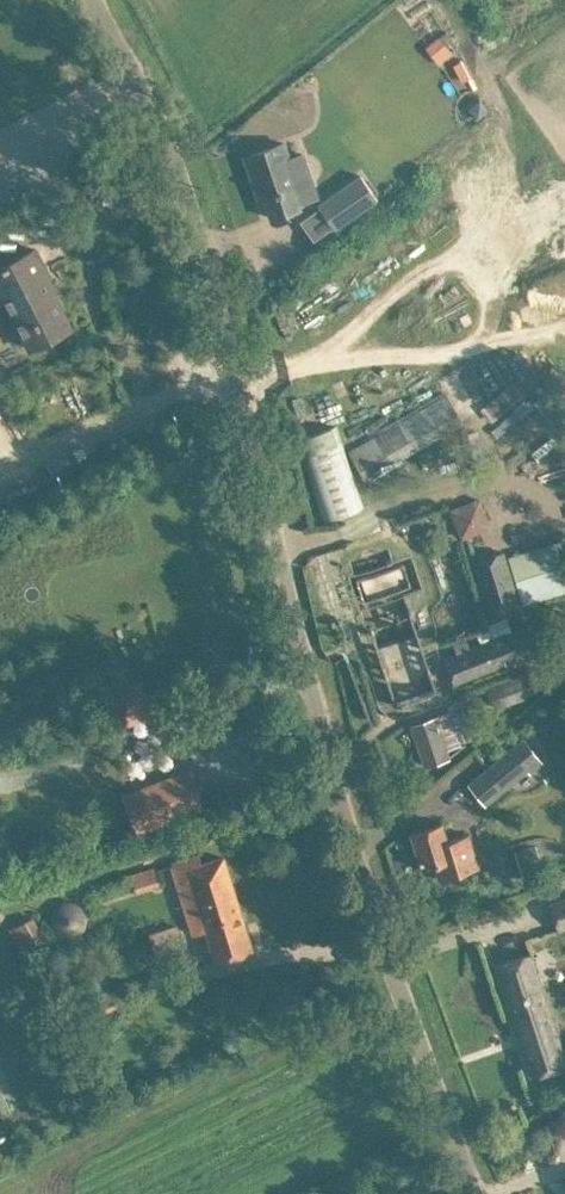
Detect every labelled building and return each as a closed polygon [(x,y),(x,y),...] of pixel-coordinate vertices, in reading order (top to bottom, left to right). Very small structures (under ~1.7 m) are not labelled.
[(303,150),(288,155),(284,142),(267,148),(244,156),(257,193),(262,191),(270,217),(300,207),(298,202),(318,195),(303,150)] [(361,175),(318,205),(334,228),(377,198),(361,175)] [(55,286),(35,248),(0,266),(0,291),(29,348),(71,326),(51,288),(55,286)] [(480,407),(491,421),(526,391),(515,378),(480,407)] [(350,453),(364,478),(462,421),(448,395),(350,453)] [(361,507),(333,425),(298,437),(326,519),(361,507)] [(447,506),(460,537),(491,525),(478,494),(447,506)] [(370,629),(395,704),(436,690),(404,594),(422,588),(411,554),(393,560),(388,546),(347,559),(352,574),(348,575),(366,631),(370,629)] [(474,560),(492,618),(520,609),(502,551),(474,560)] [(444,658),(454,682),(537,650),(527,625),(444,658)] [(487,686),(496,709),(525,697),(524,695),(537,690),(528,669),(487,686)] [(167,675),(156,680),(162,697),(173,692),(167,675)] [(112,690),(126,719),(151,706),(138,678),(112,690)] [(412,724),(425,765),(448,757),(446,748),(455,745),(449,728),(454,726),(449,712),(412,724)] [(469,784),(484,801),(527,767),(530,770),(541,761),(523,739),(469,784)] [(124,792),(139,832),(206,807),(191,766),(124,792)] [(477,863),(468,832),(446,839),(441,821),(410,831),(422,867),(435,863),(439,878),(478,866),(477,863)] [(251,948),(222,856),(202,862),(199,853),(171,862),(194,933),(206,929),(216,959),(251,948)] [(138,889),(161,882),(154,863),(131,871),(138,889)] [(557,925),(564,922),(564,894),(549,900),(557,925)] [(148,932),(155,952),(183,943),(176,924),(148,932)] [(530,1073),(564,1062),(564,1056),(531,949),(494,961),(530,1073)]
